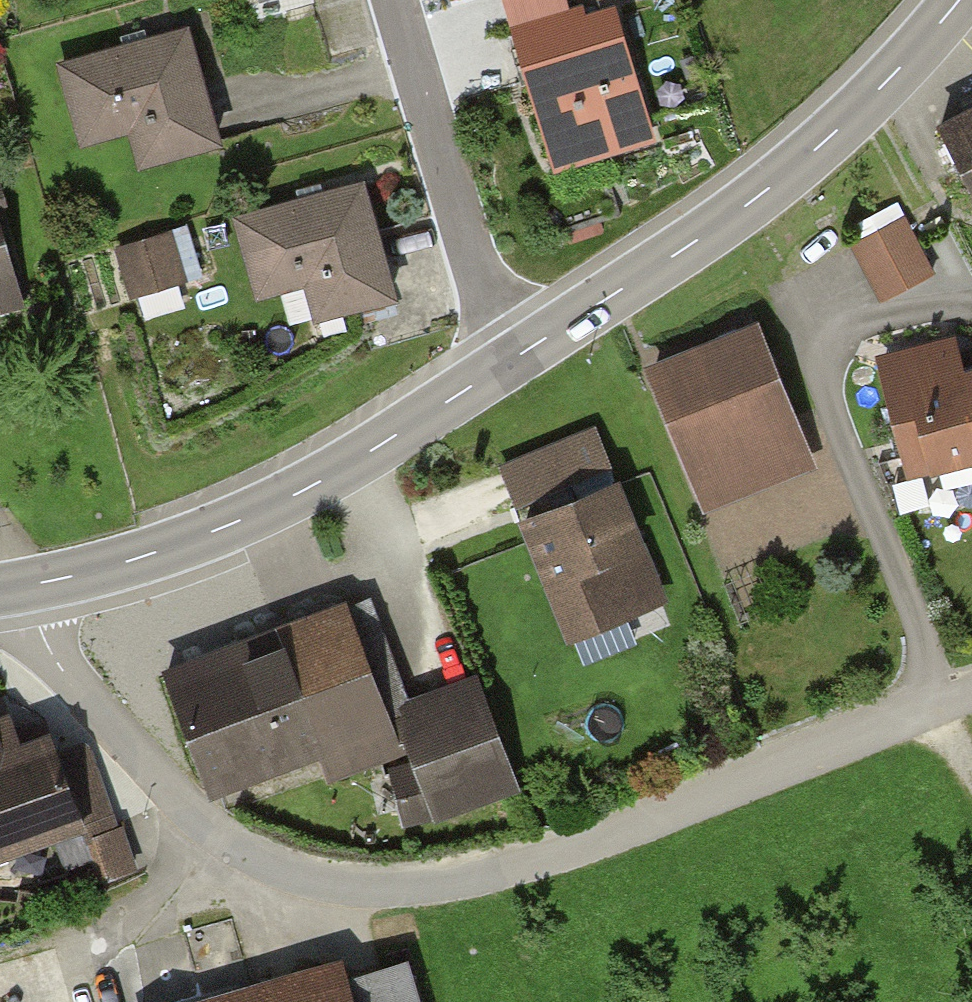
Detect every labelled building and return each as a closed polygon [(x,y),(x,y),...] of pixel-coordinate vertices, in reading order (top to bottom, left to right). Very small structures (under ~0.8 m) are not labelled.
[(610,4),(510,33),(549,170),(650,141),(610,4)] [(213,150),(181,36),(57,71),(79,147),(123,134),(134,173),(213,150)] [(929,129),(969,208),(971,207),(971,107),(929,129)] [(390,294),(358,180),(235,215),(256,291),(300,278),(311,317),(390,294)] [(922,269),(899,222),(849,246),(873,294),(922,269)] [(172,230),(110,248),(124,294),(185,276),(172,230)] [(13,302),(0,257),(0,306),(13,302)] [(805,458),(753,329),(654,368),(707,498),(805,458)] [(867,360),(897,471),(970,451),(971,457),(971,368),(955,373),(946,339),(867,360)] [(606,465),(591,428),(502,463),(517,500),(606,465)] [(655,587),(614,485),(526,520),(567,622),(655,587)] [(346,606),(167,674),(211,787),(318,747),(323,758),(405,727),(398,707),(385,674),(374,678),(346,606)] [(513,784),(473,681),(398,707),(405,727),(419,764),(393,769),(404,819),(451,807),(513,784)] [(51,738),(21,749),(11,722),(0,725),(0,850),(54,830),(67,866),(94,856),(103,880),(130,870),(84,743),(57,753),(51,738)] [(344,978),(259,1001),(351,1001),(344,978)]
